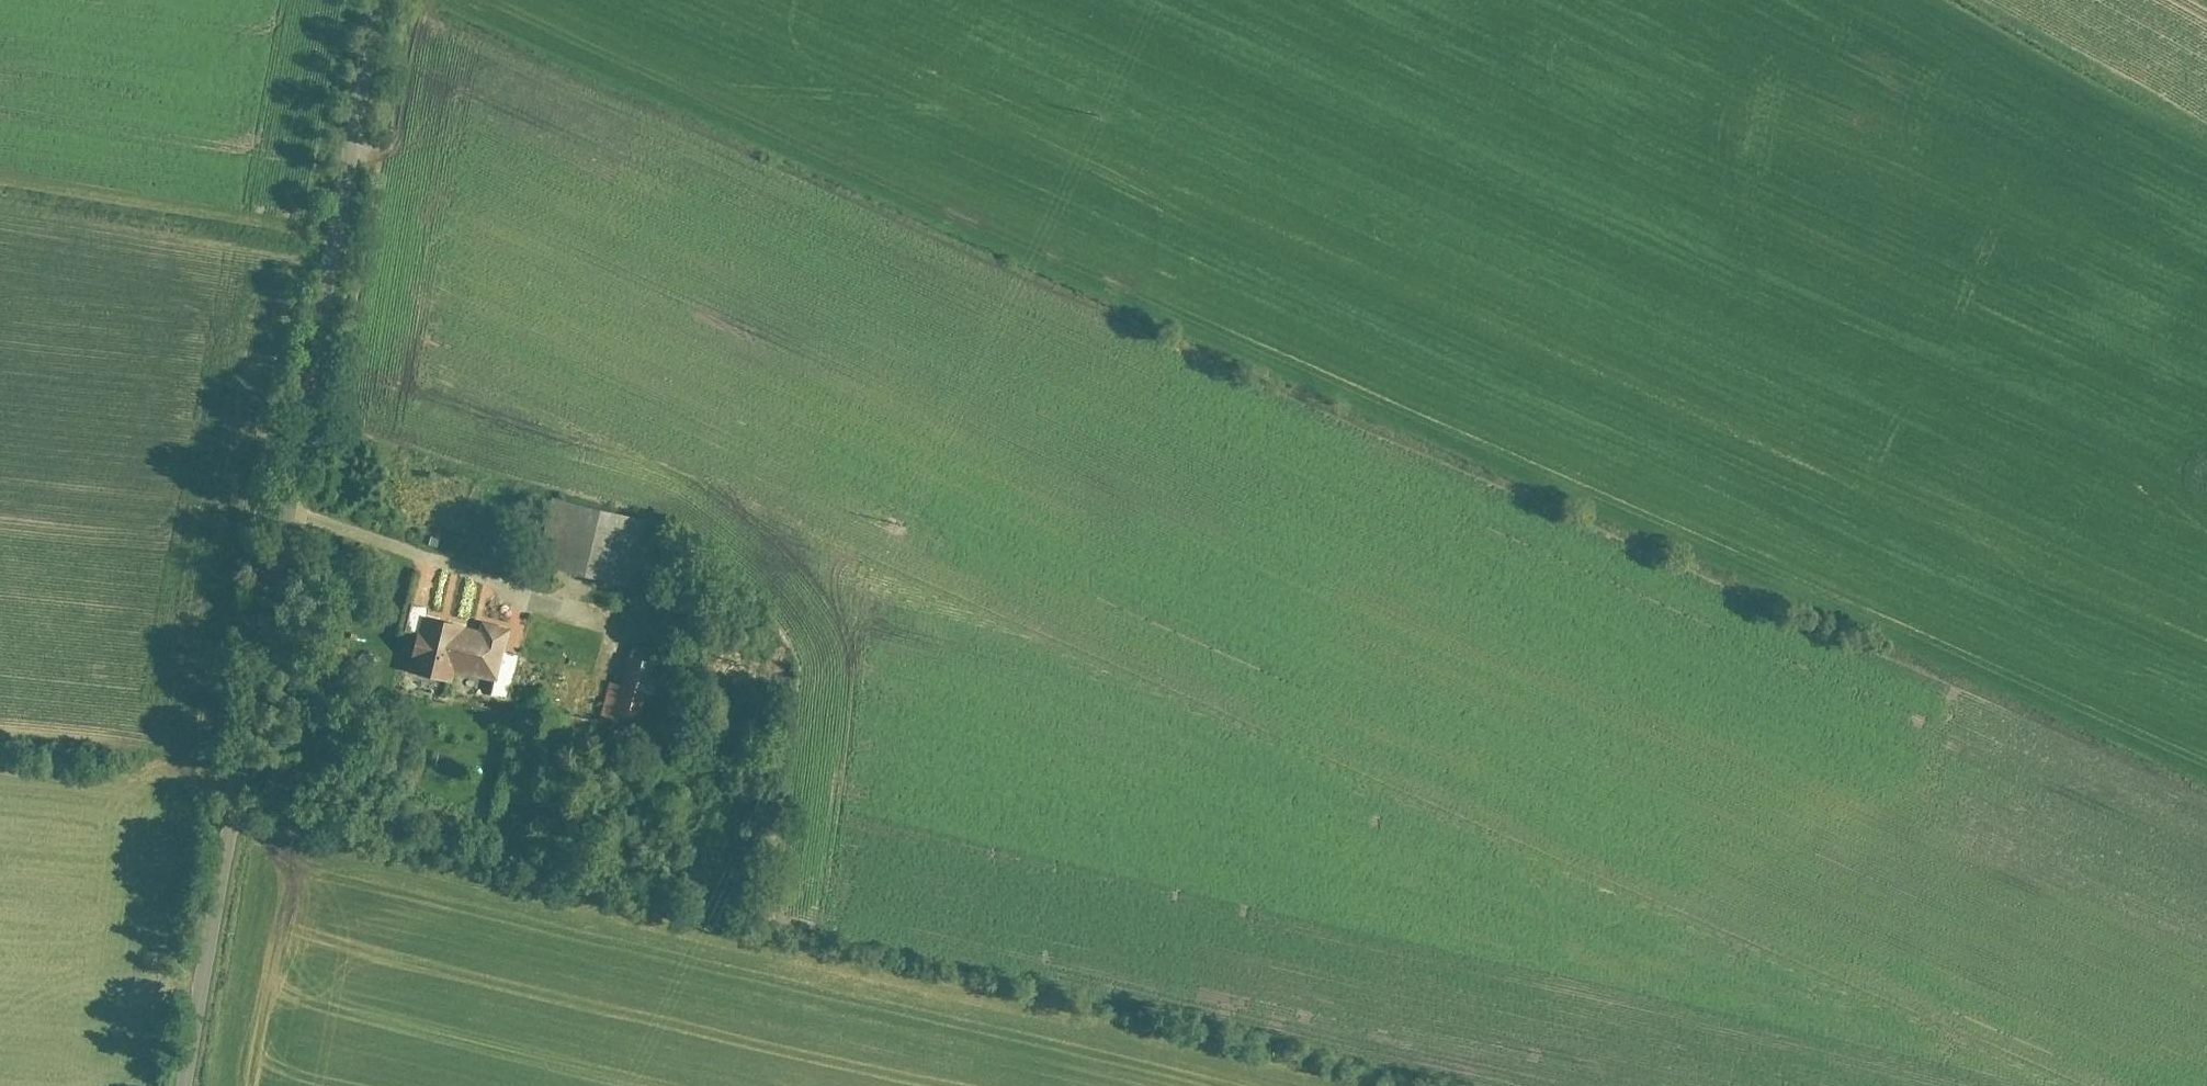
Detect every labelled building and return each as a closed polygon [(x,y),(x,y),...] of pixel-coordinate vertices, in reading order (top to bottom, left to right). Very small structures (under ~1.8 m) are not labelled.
[(642,527),(545,505),(531,569),(628,590),(642,527)] [(405,668),(407,668),(405,684),(444,691),(447,675),(489,682),(498,634),(414,619),(405,668)] [(625,665),(613,719),(655,728),(666,675),(625,665)]
